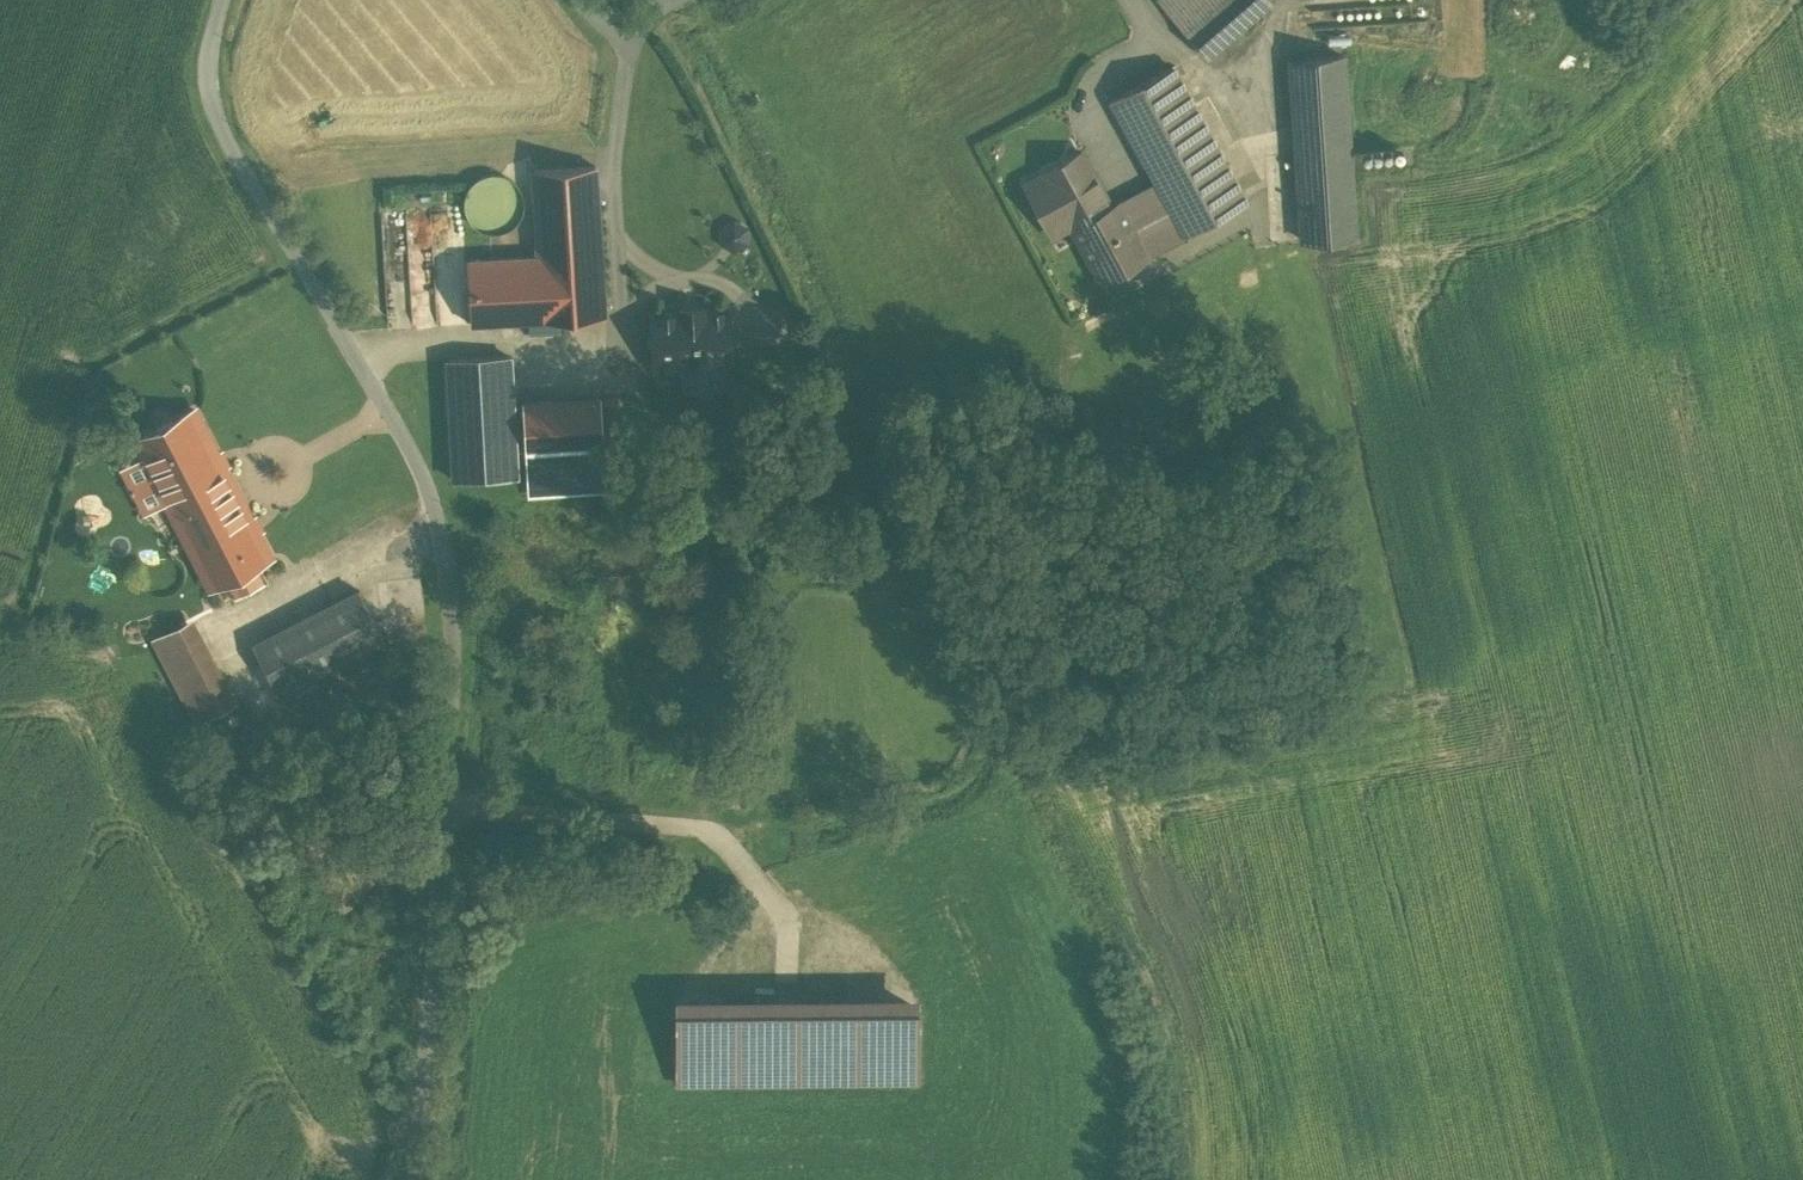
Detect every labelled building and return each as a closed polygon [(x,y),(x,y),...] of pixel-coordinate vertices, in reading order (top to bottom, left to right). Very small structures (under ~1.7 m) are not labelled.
[(1157,0),(1206,57),(1273,0),(1158,0),(1157,0)] [(1343,55),(1292,59),(1304,239),(1355,236),(1352,179),(1343,55)] [(1247,203),(1172,66),(1112,98),(1157,182),(1121,201),(1150,255),(1247,203)] [(1102,281),(1150,255),(1121,201),(1111,207),(1081,151),(1025,182),(1048,225),(1066,215),(1102,281)] [(596,165),(535,169),(540,255),(468,259),(472,324),(605,316),(596,165)] [(478,228),(484,231),(491,233),(499,233),(506,231),(512,228),(517,223),(521,217),(524,210),(525,203),(524,196),(521,189),(517,183),(512,179),(505,175),(499,174),(491,174),(484,175),(478,179),(473,183),(469,189),(466,196),(465,203),(466,210),(469,217),(473,223),(478,228)] [(730,220),(719,230),(721,245),(726,248),(735,252),(747,241),(744,225),(730,220)] [(728,311),(654,314),(656,367),(687,365),(688,385),(731,383),(728,311)] [(510,355),(449,359),(456,480),(516,477),(515,455),(513,408),(510,355)] [(600,398),(524,402),(526,450),(603,446),(600,398)] [(245,508),(193,411),(136,441),(212,584),(276,551),(251,504),(245,508)] [(605,484),(603,446),(526,450),(529,489),(605,484)] [(384,636),(360,590),(254,645),(277,691),(384,636)] [(179,624),(143,643),(187,728),(224,709),(179,624)] [(746,995),(677,995),(678,1083),(918,1081),(918,993),(833,994),(746,995)]
